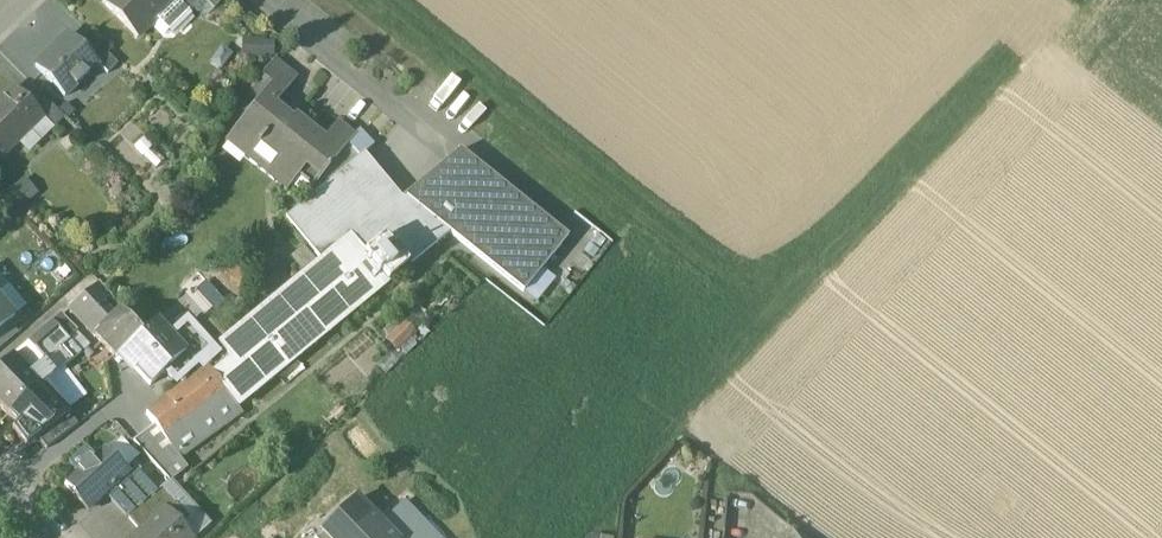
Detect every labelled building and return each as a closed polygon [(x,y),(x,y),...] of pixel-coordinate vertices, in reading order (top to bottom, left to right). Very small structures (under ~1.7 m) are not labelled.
[(102,4),(137,39),(153,23),(150,19),(168,0),(105,0),(102,4)] [(189,15),(202,1),(203,0),(174,0),(189,15)] [(202,1),(212,11),(223,0),(203,0),(202,1)] [(257,33),(238,51),(257,71),(276,53),(257,33)] [(117,65),(87,35),(77,45),(98,66),(107,75),(117,65)] [(77,45),(68,36),(35,69),(64,99),(98,66),(77,45)] [(14,89),(0,103),(0,156),(2,158),(41,119),(31,109),(32,108),(14,89)] [(325,139),(296,116),(292,120),(263,96),(225,143),(285,192),(297,177),(313,189),(316,186),(322,190),(356,162),(344,150),(355,137),(354,136),(338,123),(325,139)] [(64,120),(43,98),(32,108),(31,109),(41,119),(53,131),(64,120)] [(360,131),(354,136),(355,137),(344,150),(356,162),(364,155),(374,146),(360,131)] [(568,238),(460,151),(402,200),(438,244),(450,234),(524,293),(568,238)] [(402,200),(364,155),(356,162),(322,190),(285,220),(320,261),(350,236),(366,256),(384,242),(406,268),(407,269),(438,244),(402,200)] [(320,261),(218,346),(221,351),(230,361),(214,376),(228,395),(237,408),(255,393),(256,394),(389,284),(389,282),(366,256),(350,236),(320,261)] [(406,268),(384,242),(366,256),(389,282),(406,268)] [(301,270),(311,260),(299,248),(289,258),(301,270)] [(258,280),(266,293),(291,279),(284,266),(258,280)] [(98,286),(70,311),(83,325),(110,301),(98,286)] [(120,314),(119,315),(116,311),(118,310),(110,301),(83,325),(114,359),(115,359),(140,336),(120,314)] [(14,319),(0,303),(0,331),(14,319)] [(60,318),(53,324),(68,341),(75,335),(60,318)] [(70,343),(68,341),(53,324),(23,350),(27,355),(33,350),(45,363),(56,376),(71,363),(60,351),(70,343)] [(171,339),(156,324),(121,356),(150,388),(163,375),(165,378),(167,376),(176,386),(179,383),(211,353),(212,353),(186,325),(171,339)] [(214,356),(211,353),(179,383),(184,388),(209,370),(214,376),(230,361),(221,351),(214,356)] [(38,387),(29,378),(12,359),(0,370),(0,409),(7,416),(38,387)] [(46,384),(56,376),(45,363),(29,378),(38,387),(40,389),(46,384)] [(184,388),(146,416),(165,441),(228,395),(214,376),(209,370),(184,388)] [(12,431),(26,449),(38,440),(69,416),(46,384),(40,389),(38,387),(7,416),(17,426),(12,431)] [(228,395),(165,441),(179,460),(242,414),(237,408),(228,395)] [(78,427),(69,416),(38,440),(46,451),(78,427)] [(114,463),(103,451),(90,463),(88,461),(76,472),(78,474),(64,486),(75,497),(73,499),(88,515),(106,498),(130,477),(129,476),(115,461),(114,463)] [(137,468),(129,476),(130,477),(106,498),(126,520),(158,492),(137,468)] [(162,491),(139,510),(151,524),(166,510),(169,513),(176,507),(162,491)] [(381,525),(357,501),(323,533),(327,537),(393,537),(381,525)] [(381,525),(393,537),(439,537),(405,502),(381,525)] [(135,537),(192,537),(169,513),(166,510),(151,524),(135,537)]
